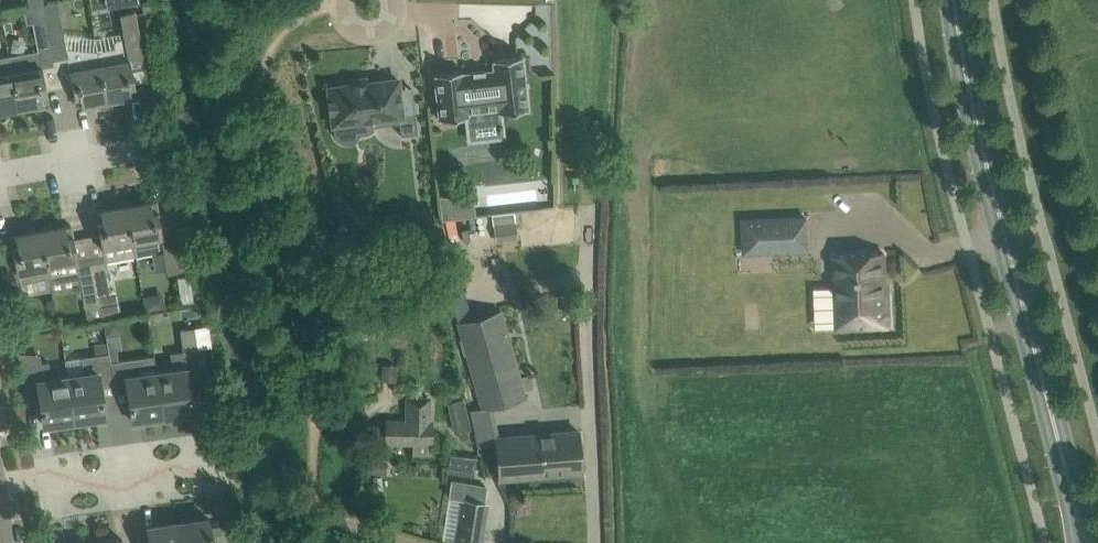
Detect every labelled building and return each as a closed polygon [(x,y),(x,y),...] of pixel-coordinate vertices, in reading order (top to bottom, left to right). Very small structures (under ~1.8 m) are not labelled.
[(135,85),(131,63),(144,60),(143,53),(140,39),(135,11),(120,14),(123,30),(124,38),(117,39),(114,43),(115,47),(98,50),(107,100),(137,95),(137,92),(131,93),(130,86),(135,85)] [(54,60),(48,19),(33,22),(38,50),(40,63),(54,60)] [(63,25),(49,27),(54,60),(67,58),(72,84),(75,96),(80,95),(81,103),(76,104),(76,106),(107,100),(98,50),(67,48),(64,33),(63,25)] [(41,67),(40,63),(38,50),(8,56),(18,108),(49,102),(48,100),(43,101),(42,93),(47,92),(46,89),(42,66),(41,67)] [(18,108),(8,56),(0,57),(0,111),(18,108)] [(435,74),(438,103),(439,118),(464,115),(465,124),(502,121),(501,113),(528,109),(522,56),(493,59),(494,70),(485,71),(485,69),(473,71),(473,72),(464,73),(463,70),(435,74)] [(398,79),(368,82),(367,78),(351,80),(351,84),(329,87),(332,109),(334,130),(353,128),(354,132),(358,134),(362,134),(367,133),(371,132),(375,130),(374,125),(401,123),(402,134),(418,133),(415,109),(402,110),(401,101),(398,79)] [(447,219),(456,218),(453,190),(451,190),(452,195),(439,197),(442,220),(447,219)] [(157,201),(126,206),(135,256),(164,251),(168,273),(183,270),(175,230),(174,230),(174,231),(175,231),(177,238),(162,241),(161,237),(163,236),(159,211),(153,212),(152,204),(157,203),(157,201)] [(433,219),(431,205),(418,207),(421,221),(433,219)] [(92,262),(91,263),(97,295),(100,295),(105,294),(109,293),(112,292),(106,261),(135,256),(126,206),(96,212),(96,214),(101,213),(103,221),(98,222),(99,230),(100,234),(103,247),(105,260),(92,262)] [(807,215),(742,218),(743,255),(809,252),(807,215)] [(495,224),(497,243),(518,240),(515,221),(495,224)] [(71,225),(41,231),(50,277),(68,274),(78,272),(82,288),(85,306),(94,305),(99,304),(97,295),(91,263),(80,265),(79,261),(79,260),(78,260),(74,238),(73,235),(68,236),(67,228),(72,227),(71,225)] [(21,283),(50,277),(41,231),(11,237),(11,239),(16,238),(18,246),(13,247),(18,273),(5,276),(13,320),(28,317),(21,283)] [(884,253),(834,255),(837,328),(890,325),(888,292),(886,292),(884,253)] [(194,301),(190,274),(177,276),(181,303),(194,301)] [(530,374),(522,376),(503,309),(471,318),(456,322),(481,407),(481,408),(490,406),(527,395),(525,386),(533,384),(530,374)] [(173,371),(156,373),(163,416),(194,412),(191,390),(189,380),(202,378),(209,377),(205,349),(204,347),(198,348),(195,327),(180,329),(184,351),(171,353),(173,371)] [(138,358),(119,361),(117,349),(109,350),(109,353),(111,362),(113,382),(115,391),(128,389),(133,421),(163,416),(156,373),(154,356),(138,358)] [(113,382),(111,362),(109,353),(82,358),(66,360),(69,377),(75,420),(105,416),(100,384),(113,382)] [(44,424),(75,420),(69,377),(52,380),(49,363),(22,367),(26,394),(39,392),(44,424)] [(432,457),(432,444),(433,421),(430,421),(431,398),(409,397),(409,421),(387,420),(387,442),(413,443),(413,457),(432,457)] [(465,399),(448,403),(454,432),(471,429),(465,399)] [(582,471),(580,449),(578,430),(498,437),(496,437),(496,444),(497,456),(499,478),(582,471)] [(448,471),(474,476),(477,457),(451,454),(448,471)] [(380,474),(381,460),(369,459),(368,472),(380,474)] [(488,502),(484,501),(487,486),(452,481),(450,497),(458,498),(458,501),(462,502),(456,542),(481,542),(488,502)] [(179,523),(181,542),(213,542),(209,518),(179,523)] [(179,523),(148,527),(150,542),(181,542),(179,523)]
